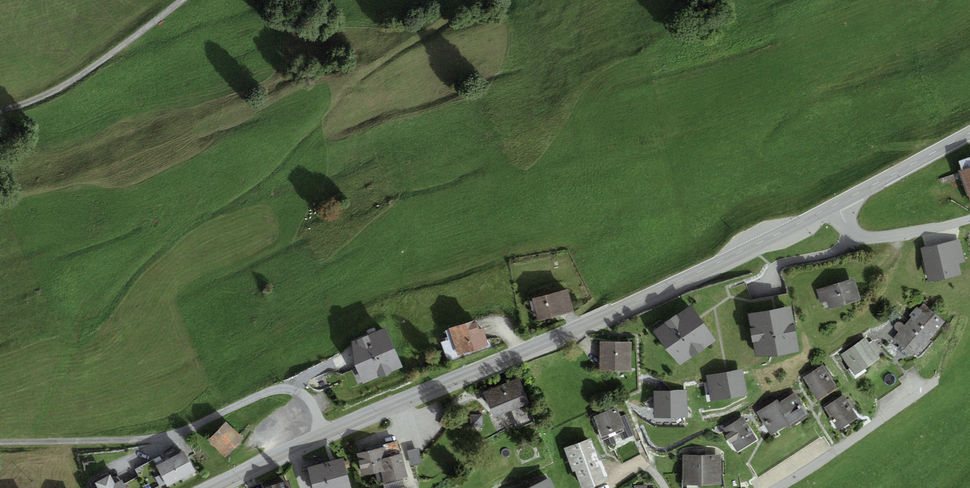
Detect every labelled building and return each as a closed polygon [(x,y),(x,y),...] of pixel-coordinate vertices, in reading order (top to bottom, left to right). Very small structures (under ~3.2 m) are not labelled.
[(959,161),(962,170),(959,171),(969,204),(969,157),(959,161)] [(959,239),(921,248),(928,282),(962,274),(959,263),(965,262),(959,239)] [(856,279),(817,290),(821,303),(829,301),(831,307),(862,299),(856,279)] [(568,290),(533,299),(539,321),(574,312),(568,290)] [(903,332),(897,340),(918,357),(948,321),(926,303),(908,325),(903,323),(900,323),(899,326),(900,330),(903,332)] [(698,315),(691,306),(655,332),(681,367),(717,340),(700,318),(698,315)] [(799,352),(792,307),(775,309),(748,314),(756,355),(777,355),(799,352)] [(476,319),(445,330),(449,340),(441,343),(447,361),(489,346),(483,328),(479,329),(476,319)] [(352,341),(355,363),(357,369),(364,383),(402,367),(384,328),(352,341)] [(871,337),(845,355),(859,375),(885,357),(871,337)] [(631,342),(600,342),(600,370),(631,371),(631,342)] [(829,365),(809,377),(827,405),(846,393),(829,365)] [(364,383),(357,369),(342,376),(349,390),(364,383)] [(724,373),(707,376),(712,401),(747,395),(743,370),(724,373)] [(520,375),(484,388),(493,411),(529,398),(520,375)] [(687,391),(654,392),(654,418),(687,417),(687,391)] [(797,391),(762,413),(777,436),(812,414),(797,391)] [(849,394),(828,407),(844,431),(864,417),(849,394)] [(616,407),(594,416),(603,436),(624,427),(616,407)] [(747,417),(728,430),(742,452),(761,439),(747,417)] [(227,422),(207,441),(224,458),(244,439),(227,422)] [(565,448),(573,471),(576,470),(583,487),(585,487),(608,480),(602,461),(599,462),(591,439),(565,448)] [(384,448),(358,453),(363,476),(383,472),(385,482),(407,478),(403,455),(386,458),(384,448)] [(421,449),(410,450),(412,465),(423,464),(421,449)] [(183,451),(156,466),(164,483),(167,487),(195,472),(183,451)] [(725,455),(686,455),(685,484),(725,484),(725,455)] [(315,465),(320,487),(358,487),(351,457),(315,465)] [(156,466),(153,460),(135,469),(139,476),(124,484),(126,487),(154,487),(164,483),(156,466)] [(124,484),(122,481),(116,484),(111,474),(94,483),(96,487),(126,487),(124,484)] [(530,487),(561,487),(555,477),(530,487)] [(270,487),(297,487),(294,480),(270,487)]
